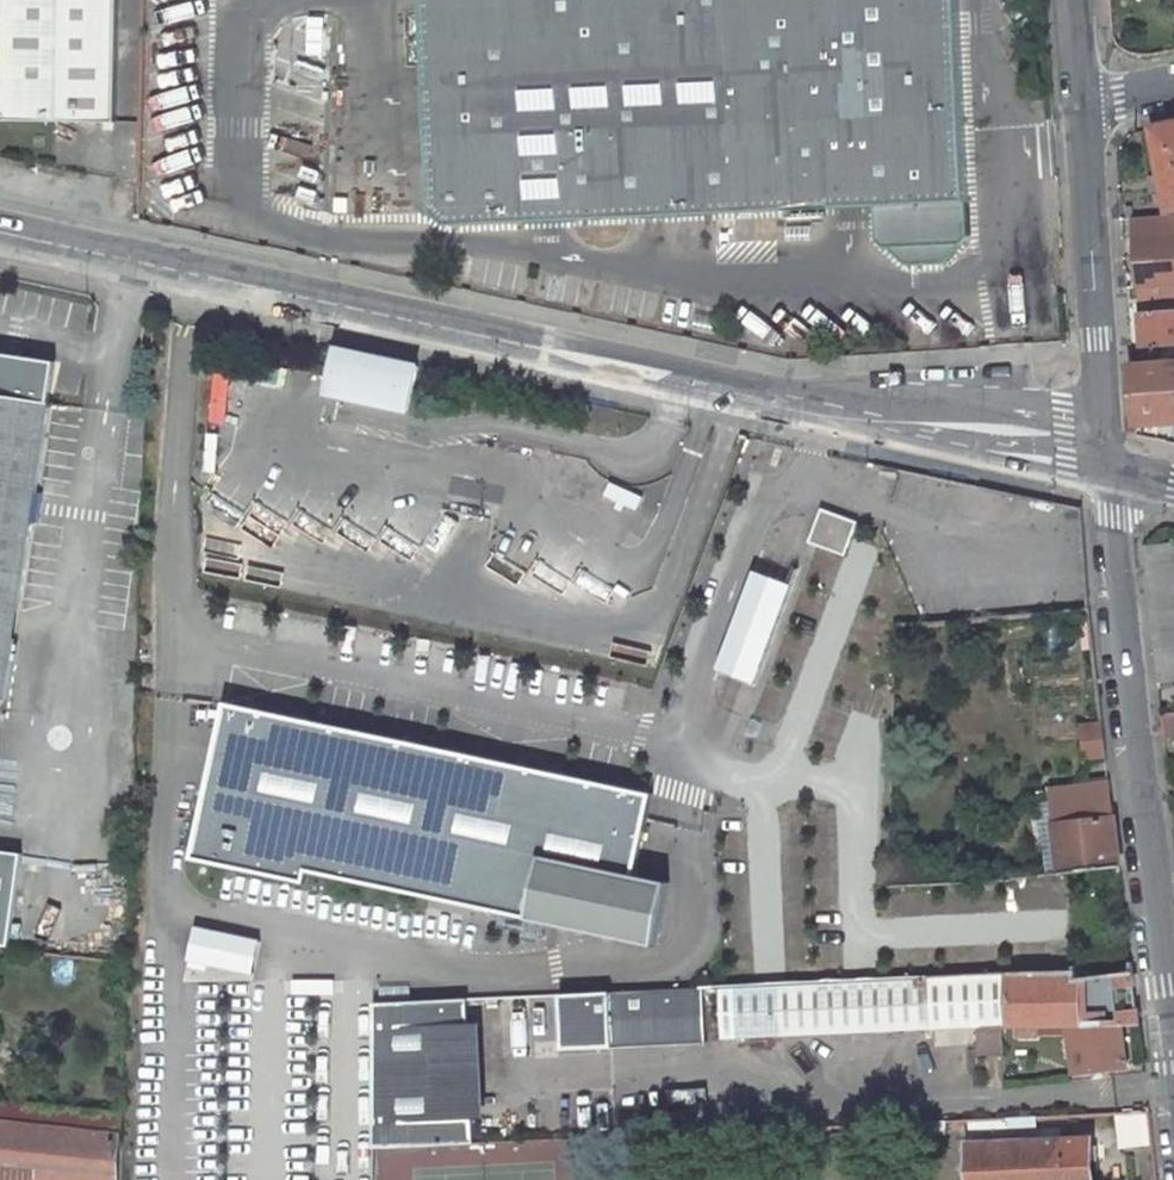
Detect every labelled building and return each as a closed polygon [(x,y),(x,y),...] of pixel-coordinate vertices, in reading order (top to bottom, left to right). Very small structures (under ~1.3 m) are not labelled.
[(119,0),(0,0),(0,120),(117,122),(119,0)] [(968,202),(959,0),(423,0),(434,211),(450,226),(876,206),(878,240),(906,266),(944,264),(970,236),(968,202)] [(1153,128),(1162,175),(1164,187),(1169,211),(1170,216),(1173,216),(1173,124),(1153,128)] [(1162,175),(1150,178),(1152,189),(1164,187),(1162,175)] [(1135,219),(1140,288),(1173,285),(1173,216),(1170,216),(1135,219)] [(1140,288),(1144,348),(1173,346),(1173,285),(1140,288)] [(334,346),(324,392),(405,409),(415,364),(334,346)] [(57,362),(0,353),(0,395),(50,403),(57,362)] [(1131,363),(1135,417),(1169,414),(1169,423),(1173,423),(1173,360),(1131,363)] [(50,403),(0,395),(0,732),(50,403)] [(1169,414),(1135,417),(1135,426),(1169,423),(1169,414)] [(860,522),(822,509),(809,543),(847,556),(858,526),(860,522)] [(795,586),(755,571),(717,672),(755,688),(795,586)] [(622,787),(229,705),(194,862),(309,886),(312,874),(660,948),(672,884),(641,878),(654,819),(658,794),(622,787)] [(1060,872),(1120,865),(1110,782),(1076,787),(1074,771),(1036,776),(1039,806),(1052,804),(1060,872)] [(23,855),(0,851),(0,944),(9,945),(23,855)] [(254,978),(261,940),(196,926),(192,943),(184,981),(254,978)] [(1122,1023),(1139,1022),(1133,973),(1075,979),(1074,971),(1009,973),(1010,1024),(1018,1024),(1040,1023),(1069,1023),(1122,1023)] [(934,1027),(932,976),(728,986),(720,987),(723,1037),(934,1027)] [(707,1042),(704,987),(595,992),(598,1047),(707,1042)] [(598,1047),(595,992),(561,994),(563,1049),(598,1047)] [(376,1002),(381,1147),(474,1143),(475,1121),(486,1120),(484,1024),(467,1025),(467,1001),(376,1002)] [(1040,1036),(1040,1023),(1018,1024),(1018,1036),(1040,1036)] [(1127,1066),(1122,1023),(1069,1023),(1075,1072),(1127,1066)] [(1001,1054),(1000,1024),(978,1024),(979,1055),(1001,1054)] [(126,1115),(0,1102),(0,1179),(124,1179),(126,1115)] [(1154,1145),(1150,1112),(1116,1113),(1120,1149),(1154,1145)] [(1091,1139),(1061,1141),(1061,1128),(1010,1131),(1010,1129),(1037,1128),(1037,1117),(970,1120),(972,1179),(1093,1179),(1091,1139)]
